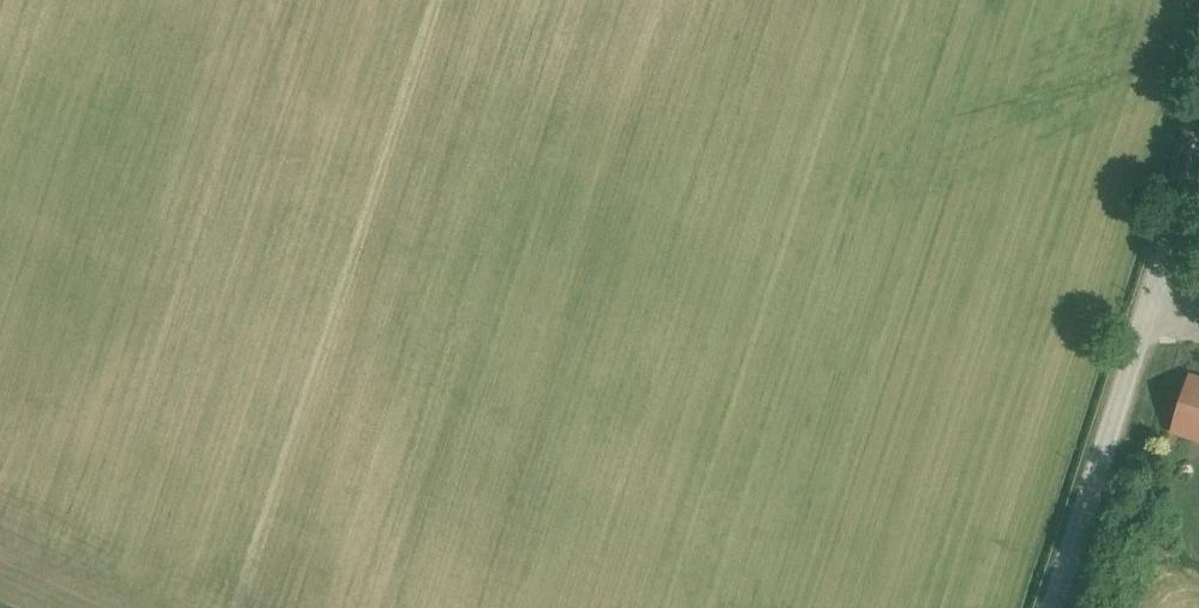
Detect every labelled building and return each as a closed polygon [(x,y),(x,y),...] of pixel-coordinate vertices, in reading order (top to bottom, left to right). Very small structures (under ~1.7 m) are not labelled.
[(1169,430),(1198,439),(1198,388),(1183,383),(1169,430)]
